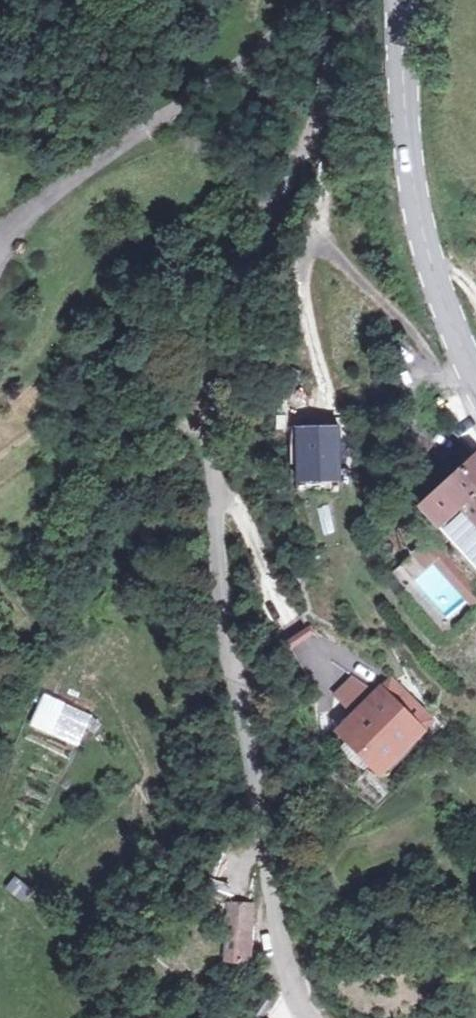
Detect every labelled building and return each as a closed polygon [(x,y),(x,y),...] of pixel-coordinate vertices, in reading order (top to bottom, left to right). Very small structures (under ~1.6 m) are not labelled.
[(337,437),(294,438),(295,478),(318,478),(318,468),(338,467),(337,437)] [(474,459),(418,510),(475,574),(475,461),(474,459)] [(428,551),(411,566),(422,578),(430,571),(471,617),(475,613),(475,605),(428,551)] [(350,711),(368,685),(349,672),(331,698),(350,711)] [(389,677),(334,740),(374,782),(436,719),(389,677)] [(39,696),(29,732),(82,746),(92,711),(39,696)] [(23,903),(32,889),(12,877),(4,891),(23,903)] [(224,910),(221,931),(241,934),(244,913),(224,910)] [(216,967),(236,970),(241,934),(221,931),(216,967)]
